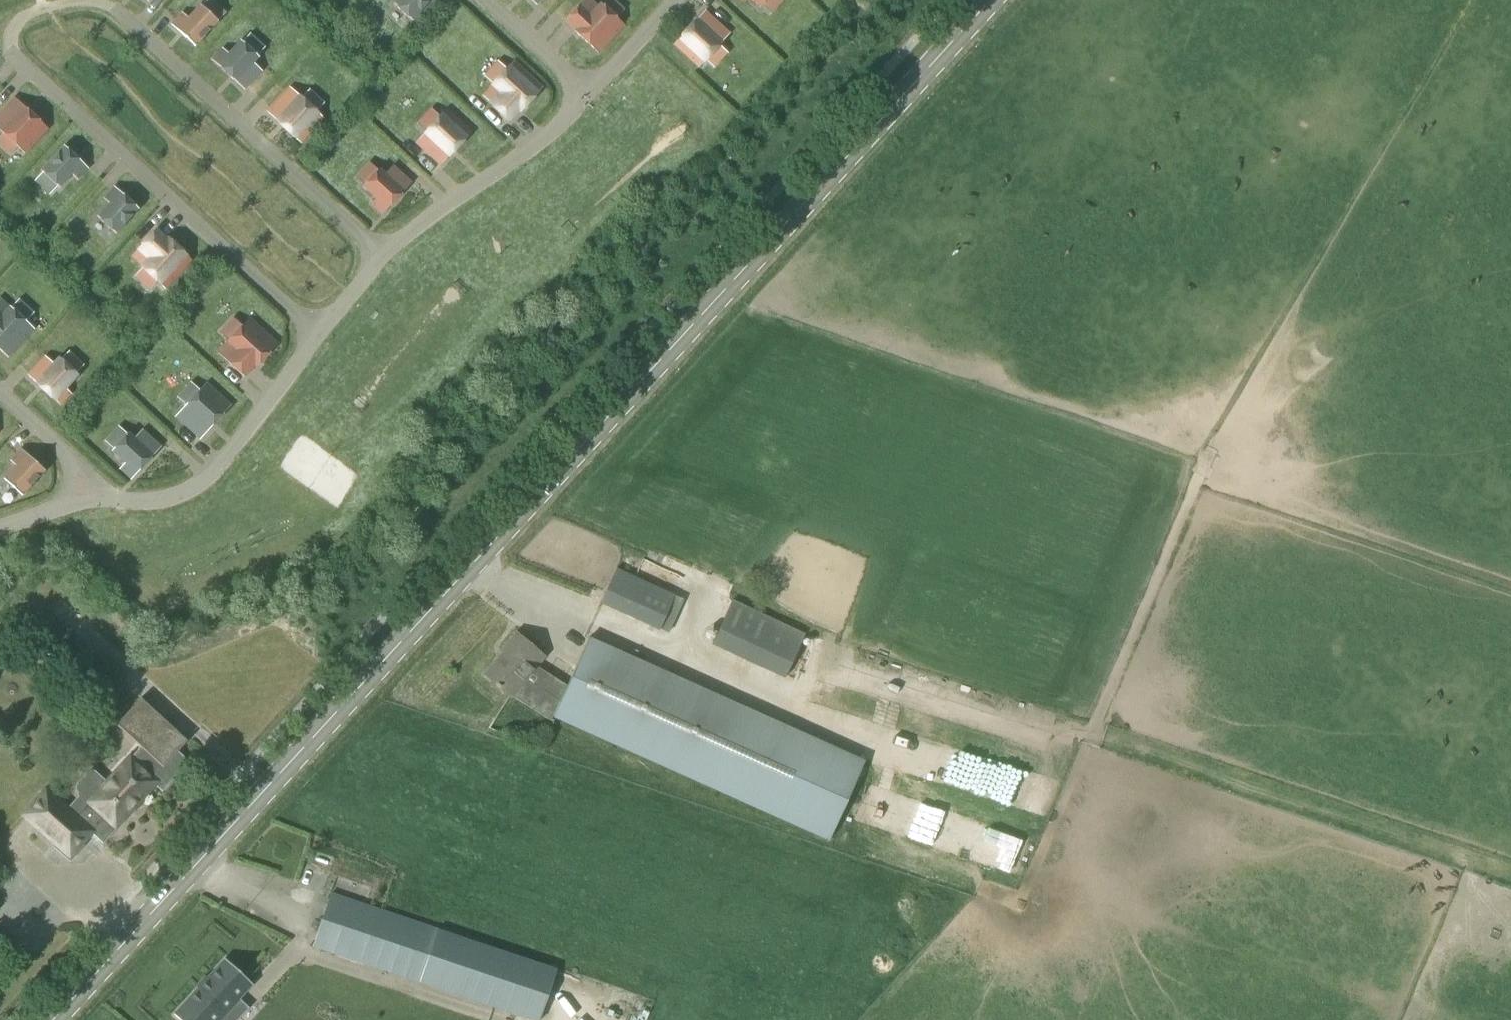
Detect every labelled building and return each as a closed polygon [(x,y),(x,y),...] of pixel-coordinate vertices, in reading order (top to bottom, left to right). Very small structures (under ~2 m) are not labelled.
[(431,0),(398,0),(395,3),(413,20),(431,0)] [(599,52),(625,24),(601,2),(598,5),(592,0),(584,0),(565,21),(599,52)] [(196,46),(218,21),(200,4),(188,17),(181,11),(171,23),(196,46)] [(705,10),(674,45),(699,67),(730,33),(705,10)] [(245,90),(263,71),(254,63),(260,57),(241,40),(228,53),(223,47),(212,59),(222,68),(221,68),(233,79),(245,90)] [(515,60),(483,95),(510,120),(519,110),(521,111),(543,86),(515,60)] [(289,86),(267,111),(280,124),(279,125),(292,136),(292,135),(302,144),(325,118),(316,110),(317,109),(304,97),(304,98),(299,94),(299,95),(289,86)] [(0,112),(0,129),(5,134),(17,145),(18,145),(27,153),(49,129),(40,121),(41,119),(28,108),(27,109),(14,97),(0,112)] [(416,143),(440,166),(448,157),(449,157),(453,153),(454,154),(466,141),(465,140),(468,136),(468,135),(472,131),(447,108),(443,112),(438,116),(426,129),(427,130),(424,133),(424,134),(416,143)] [(64,145),(41,170),(45,174),(56,185),(57,184),(60,188),(73,174),(79,180),(89,168),(80,160),(80,159),(68,148),(68,149),(64,145)] [(413,182),(394,165),(387,173),(380,167),(377,171),(376,170),(365,183),(366,184),(363,187),(376,199),(371,205),(382,215),(390,206),(392,207),(403,195),(402,194),(413,182)] [(117,234),(140,209),(136,206),(137,205),(125,194),(124,195),(114,186),(104,197),(110,202),(97,216),(101,220),(112,231),(113,230),(117,234)] [(167,289),(193,261),(188,256),(189,255),(185,251),(173,239),(172,240),(168,236),(167,237),(156,227),(153,231),(141,244),(142,245),(137,250),(138,251),(132,257),(145,269),(143,270),(156,282),(157,280),(167,289)] [(35,329),(27,321),(11,307),(0,297),(0,349),(9,358),(35,329)] [(278,342),(250,317),(242,326),(241,325),(230,338),(231,339),(228,342),(227,341),(218,351),(230,363),(242,374),(246,377),(255,367),(256,367),(258,364),(259,365),(271,353),(270,352),(278,342)] [(45,355),(28,374),(36,382),(35,383),(39,386),(38,387),(51,398),(52,398),(56,401),(57,401),(62,405),(72,394),(67,389),(80,375),(77,373),(62,359),(59,356),(53,362),(45,355)] [(175,417),(200,440),(213,425),(213,426),(224,414),(232,404),(207,382),(199,391),(198,391),(187,403),(175,417)] [(162,446),(143,428),(135,437),(130,432),(112,451),(125,463),(120,469),(131,480),(140,469),(141,470),(152,459),(151,458),(162,446)] [(24,495),(46,471),(20,448),(11,459),(17,464),(5,478),(24,495)] [(659,629),(668,633),(684,600),(616,568),(599,604),(658,632),(659,629)] [(712,645),(784,678),(804,634),(732,600),(712,645)] [(589,637),(586,643),(564,693),(545,677),(536,688),(535,686),(533,689),(523,680),(543,656),(517,633),(503,649),(509,653),(502,661),(500,659),(486,675),(497,684),(496,685),(499,688),(500,687),(511,696),(511,695),(552,721),(555,717),(830,841),(863,766),(866,761),(589,637)] [(117,725),(140,746),(107,784),(103,781),(98,781),(86,794),(86,799),(90,802),(75,819),(45,791),(24,815),(61,848),(75,848),(90,832),(103,844),(118,827),(116,825),(155,783),(162,790),(161,791),(162,792),(184,768),(181,765),(186,761),(189,763),(190,762),(177,750),(186,740),(142,699),(117,725)] [(522,1015),(539,962),(331,893),(314,946),(333,953),(522,1015)] [(252,982),(226,959),(187,1001),(175,1014),(181,1019),(217,1019),(252,982)]
